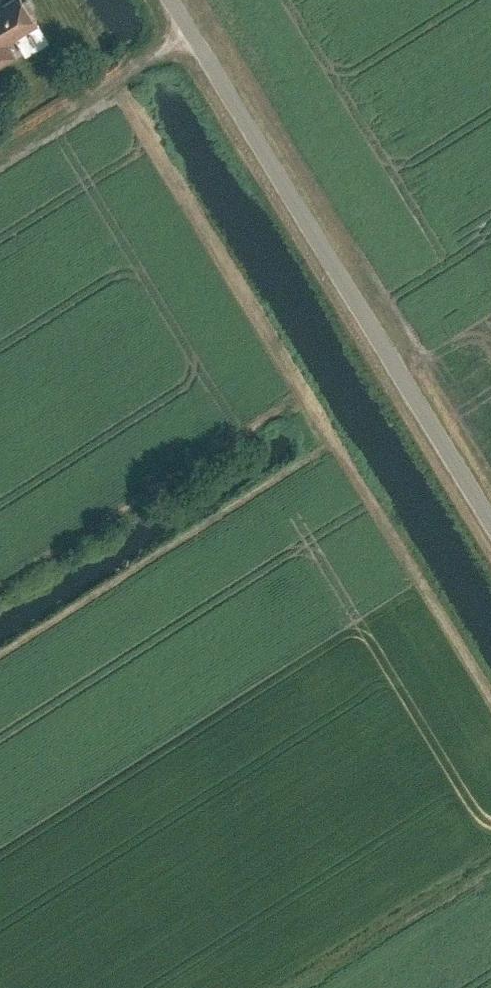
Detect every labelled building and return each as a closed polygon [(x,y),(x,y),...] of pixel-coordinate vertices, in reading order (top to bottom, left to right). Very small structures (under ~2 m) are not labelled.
[(0,7),(0,64),(14,56),(6,43),(17,37),(27,52),(47,40),(30,11),(33,10),(33,6),(29,0),(11,0),(0,7)]
